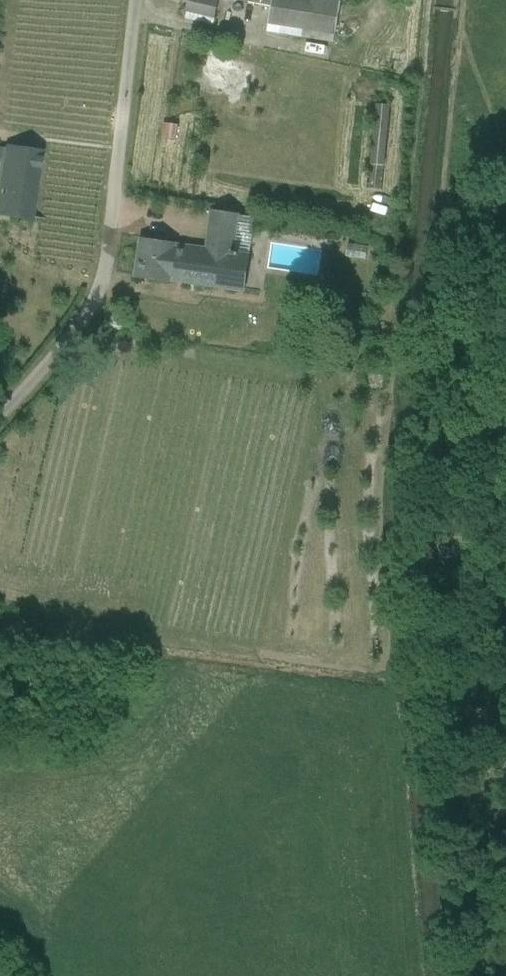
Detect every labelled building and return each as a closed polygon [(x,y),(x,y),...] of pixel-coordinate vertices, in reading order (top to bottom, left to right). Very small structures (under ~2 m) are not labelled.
[(215,16),(219,0),(190,0),(188,10),(215,16)] [(334,42),(341,1),(333,0),(244,0),(272,6),(267,31),(334,42)] [(385,163),(391,103),(379,102),(373,162),(385,163)] [(164,124),(163,139),(177,141),(179,126),(164,124)] [(25,216),(45,220),(45,218),(31,216),(33,208),(41,153),(41,151),(5,147),(0,186),(0,212),(25,216)] [(386,166),(370,165),(368,189),(384,190),(386,166)] [(142,239),(137,276),(170,281),(170,280),(243,292),(249,257),(233,255),(238,213),(211,210),(206,250),(175,245),(175,244),(142,239)]
